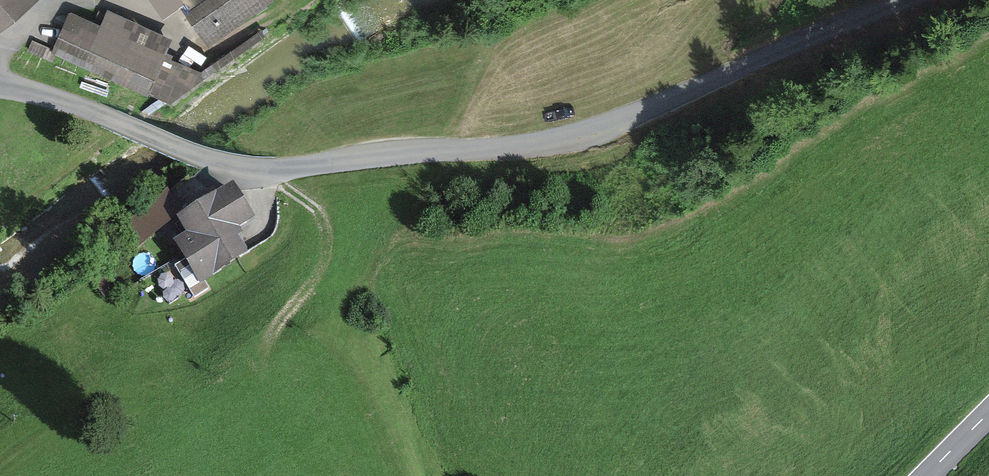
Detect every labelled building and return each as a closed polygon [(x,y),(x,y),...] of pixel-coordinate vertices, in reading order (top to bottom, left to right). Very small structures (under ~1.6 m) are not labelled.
[(19,0),(0,0),(0,13),(19,0)] [(269,0),(188,0),(182,4),(207,44),(271,3),(269,0)] [(68,16),(51,51),(139,93),(155,58),(125,44),(131,32),(101,17),(95,29),(68,16)] [(226,191),(177,223),(186,237),(173,246),(198,283),(243,253),(229,232),(246,221),(226,191)]
